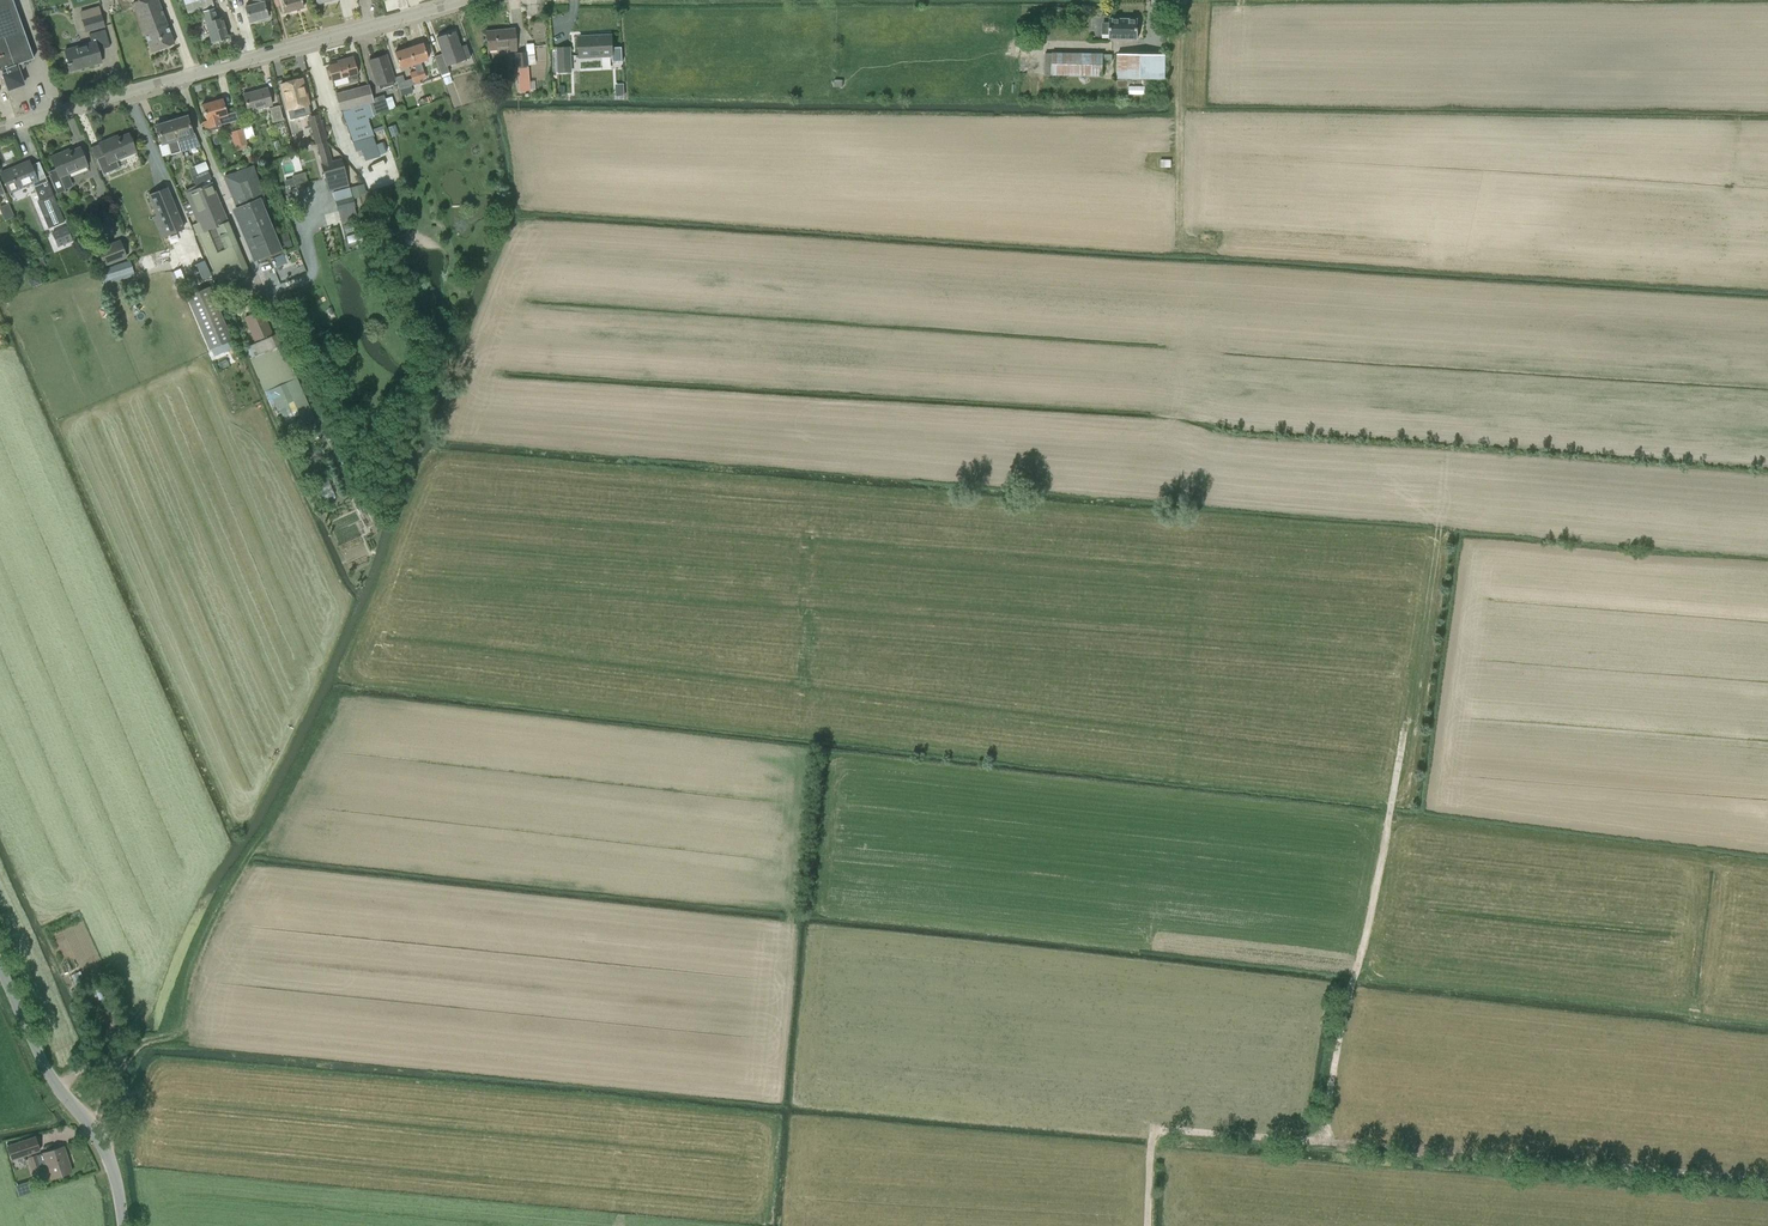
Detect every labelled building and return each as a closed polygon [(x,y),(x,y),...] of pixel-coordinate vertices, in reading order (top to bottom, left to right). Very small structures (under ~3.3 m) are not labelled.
[(1,70),(8,90),(22,85),(23,84),(23,83),(18,69),(22,68),(22,67),(23,66),(23,65),(22,62),(33,58),(12,0),(0,0),(0,70),(1,70)] [(174,44),(158,0),(140,0),(133,3),(151,52),(174,44)] [(188,14),(213,6),(211,0),(183,0),(188,14)] [(254,5),(245,8),(249,23),(267,18),(264,4),(267,3),(267,0),(253,0),(254,5)] [(303,8),(301,0),(282,0),(285,13),(303,8)] [(213,9),(202,12),(211,42),(227,38),(221,18),(216,19),(213,9)] [(86,32),(104,27),(101,15),(82,20),(86,32)] [(1108,20),(1108,24),(1102,24),(1102,34),(1108,34),(1107,39),(1136,39),(1136,20),(1108,20)] [(506,49),(506,53),(516,52),(514,29),(485,32),(487,51),(506,49)] [(91,43),(65,50),(70,71),(101,62),(98,50),(110,47),(105,30),(89,34),(91,43)] [(446,66),(469,58),(465,45),(459,47),(454,32),(436,39),(441,55),(434,57),(441,76),(449,73),(446,66)] [(579,58),(612,56),(611,36),(579,37),(579,58)] [(408,48),(413,65),(427,60),(422,44),(408,48)] [(413,65),(408,48),(394,53),(399,69),(413,65)] [(559,73),(571,72),(570,48),(558,49),(559,73)] [(517,68),(519,84),(519,91),(530,90),(527,65),(526,56),(526,53),(514,54),(515,68),(517,68)] [(1101,63),(1111,63),(1111,56),(1044,54),(1044,76),(1101,77),(1101,63)] [(534,55),(526,56),(527,65),(535,64),(534,55)] [(368,61),(376,86),(378,85),(380,91),(394,86),(392,80),(393,80),(385,56),(368,61)] [(1164,80),(1164,56),(1116,56),(1115,80),(1164,80)] [(352,58),(341,61),(342,63),(328,67),(332,80),(346,76),(348,82),(357,79),(356,73),(352,58)] [(422,69),(415,71),(418,80),(419,80),(425,78),(422,69)] [(418,80),(415,71),(409,73),(411,79),(404,82),(402,76),(395,78),(399,89),(414,85),(419,83),(420,83),(419,80),(418,80)] [(287,110),(308,104),(301,78),(280,84),(287,110)] [(373,102),(372,102),(372,99),(368,85),(336,94),(340,111),(341,111),(355,151),(375,145),(367,121),(368,121),(367,118),(373,116),(370,103),(373,102)] [(412,93),(410,86),(399,90),(401,96),(412,93)] [(1145,87),(1128,87),(1128,96),(1145,96),(1145,87)] [(248,112),(271,106),(266,88),(243,95),(248,112)] [(373,116),(389,110),(383,95),(372,99),(372,102),(373,102),(370,103),(373,116)] [(222,99),(202,105),(206,121),(202,122),(204,129),(209,128),(210,131),(222,128),(219,117),(227,115),(222,99)] [(273,122),(283,120),(279,106),(269,108),(273,122)] [(341,159),(331,162),(318,114),(308,117),(315,145),(317,145),(322,164),(321,165),(328,191),(349,186),(341,159)] [(171,121),(180,151),(198,146),(193,134),(192,134),(187,116),(171,121)] [(180,151),(171,121),(164,123),(163,120),(157,122),(158,125),(156,126),(161,144),(167,142),(171,154),(180,151)] [(235,147),(247,144),(242,129),(230,132),(235,147)] [(119,168),(116,160),(135,152),(128,134),(118,138),(117,136),(99,143),(104,155),(96,159),(103,175),(119,168)] [(382,143),(375,145),(378,156),(385,153),(382,143)] [(59,177),(87,166),(79,148),(69,152),(68,150),(50,157),(55,169),(47,172),(57,194),(65,191),(59,177)] [(206,160),(195,165),(198,172),(209,167),(206,160)] [(64,222),(47,182),(38,162),(30,166),(28,161),(0,173),(0,174),(8,193),(31,184),(32,188),(33,188),(39,202),(37,202),(48,229),(64,222)] [(280,250),(259,199),(263,197),(253,166),(223,176),(228,187),(236,183),(239,193),(232,196),(258,259),(280,250)] [(195,186),(211,179),(207,170),(197,174),(194,168),(189,171),(195,186)] [(303,173),(291,177),(294,186),(306,182),(303,173)] [(192,201),(182,205),(187,216),(197,212),(200,222),(192,225),(195,233),(198,232),(216,278),(222,292),(251,280),(245,266),(211,184),(189,193),(192,201)] [(166,188),(148,195),(165,236),(183,229),(166,188)] [(349,188),(333,192),(335,202),(337,210),(354,205),(352,197),(349,188)] [(0,207),(0,210),(4,221),(14,217),(9,204),(0,207)] [(355,230),(353,221),(345,222),(346,231),(355,230)] [(66,227),(52,234),(58,248),(72,241),(66,227)] [(366,231),(346,237),(348,244),(368,238),(366,231)] [(288,234),(279,237),(283,249),(292,246),(288,234)] [(120,240),(96,249),(103,267),(127,257),(120,240)] [(38,269),(45,266),(42,258),(34,261),(38,269)] [(133,272),(129,261),(100,269),(104,281),(133,272)] [(32,287),(40,283),(37,275),(29,278),(32,287)] [(230,341),(231,340),(208,287),(186,297),(209,350),(210,349),(230,341)] [(260,311),(244,318),(254,341),(270,334),(260,311)] [(246,346),(251,357),(282,344),(277,333),(246,346)] [(230,341),(210,349),(214,356),(233,348),(230,341)] [(264,391),(269,389),(296,377),(282,344),(251,357),(250,358),(264,391)] [(297,377),(296,377),(269,389),(286,430),(314,418),(297,377)] [(35,1137),(25,1140),(7,1146),(12,1160),(39,1151),(35,1137)] [(40,1154),(28,1158),(32,1170),(40,1167),(46,1165),(51,1178),(69,1172),(64,1155),(66,1154),(63,1147),(41,1154),(40,1154)] [(36,1191),(33,1181),(16,1186),(19,1197),(36,1191)]
